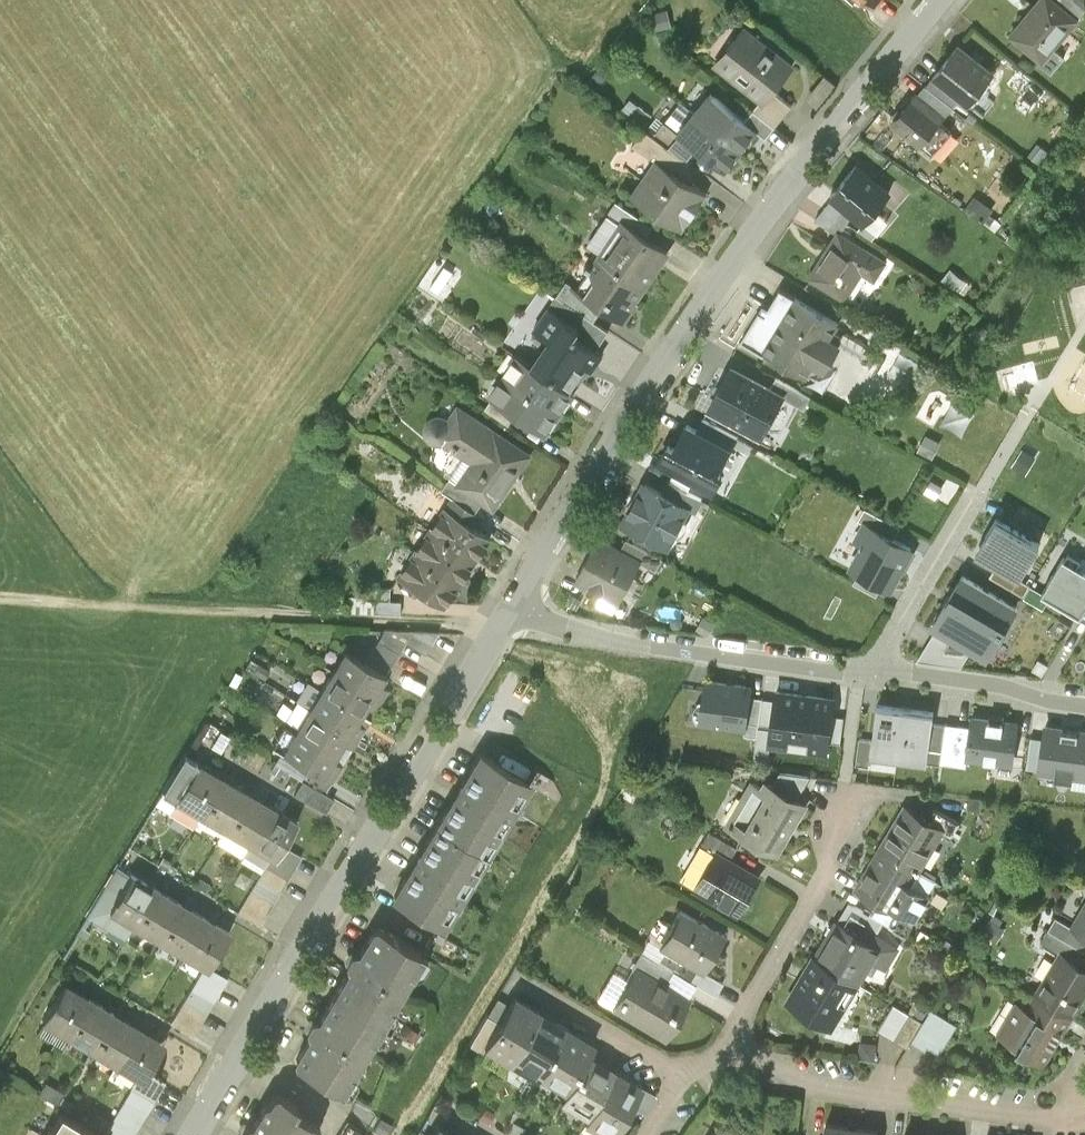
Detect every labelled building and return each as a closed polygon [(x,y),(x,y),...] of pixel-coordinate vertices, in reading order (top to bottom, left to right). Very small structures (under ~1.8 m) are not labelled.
[(1010,33),(1053,69),(1064,56),(1053,47),(1078,16),(1059,0),(1038,0),(1010,33)] [(1078,16),(1084,10),(1084,8),(1084,7),(1084,6),(1077,0),(1059,0),(1078,16)] [(655,13),(658,28),(671,25),(668,10),(655,13)] [(795,66),(745,26),(715,65),(761,102),(764,104),(773,93),(795,66)] [(962,44),(960,42),(933,74),(959,95),(967,102),(993,70),(962,44)] [(933,74),(926,83),(951,105),(959,95),(933,74)] [(919,92),(944,113),(951,105),(926,83),(919,92)] [(944,113),(919,92),(893,122),(918,143),(944,113)] [(764,104),(761,102),(754,112),(774,128),(791,107),(773,93),(764,104)] [(742,150),(757,131),(746,122),(710,95),(695,114),(742,150)] [(677,102),(659,133),(671,139),(688,108),(677,102)] [(774,128),(754,112),(746,122),(757,131),(766,138),(774,128)] [(739,155),(742,150),(695,114),(679,135),(696,148),(724,169),(736,153),(739,155)] [(636,144),(656,159),(682,176),(691,162),(688,160),(669,147),(645,131),(636,144)] [(688,160),(696,148),(679,135),(669,147),(688,160)] [(682,176),(656,159),(632,195),(683,229),(707,193),(682,176)] [(885,191),(856,166),(831,195),(833,197),(854,214),(864,223),(876,233),(877,234),(893,216),(876,202),(885,191)] [(975,196),(966,209),(991,227),(1000,215),(975,196)] [(833,197),(825,208),(847,223),(854,214),(833,197)] [(611,212),(623,220),(642,233),(651,221),(617,198),(608,210),(611,212)] [(917,201),(909,212),(918,219),(927,208),(917,201)] [(847,223),(825,208),(816,220),(836,233),(838,234),(840,230),(842,231),(847,223)] [(591,243),(603,251),(623,220),(611,212),(591,243)] [(642,233),(623,220),(603,251),(600,256),(646,287),(670,252),(642,233)] [(876,233),(864,223),(858,231),(871,239),(876,233)] [(842,231),(840,230),(838,234),(836,233),(831,240),(832,242),(810,276),(845,299),(863,271),(875,279),(887,261),(842,231)] [(646,287),(600,256),(596,262),(597,263),(579,290),(603,308),(625,323),(639,302),(637,300),(646,287)] [(950,274),(942,285),(963,299),(970,288),(950,274)] [(603,308),(579,290),(567,282),(558,296),(594,320),(603,308)] [(836,323),(780,288),(769,306),(763,303),(743,337),(807,375),(813,365),(825,371),(841,343),(828,336),(836,323)] [(558,296),(552,306),(582,325),(577,333),(598,347),(609,330),(594,320),(558,296)] [(598,347),(577,333),(582,325),(552,306),(538,327),(554,338),(535,367),(573,392),(590,368),(593,370),(605,351),(598,347)] [(520,357),(506,376),(558,412),(573,392),(535,367),(520,357)] [(771,387),(732,366),(709,409),(761,437),(782,396),(784,394),(771,387)] [(545,432),(558,412),(506,376),(492,396),(517,413),(545,432)] [(776,377),(771,387),(784,394),(782,396),(805,408),(811,395),(776,377)] [(517,413),(492,396),(484,407),(509,424),(517,413)] [(535,454),(459,402),(449,417),(447,416),(443,414),(439,414),(435,415),(431,417),(428,420),(426,423),(425,427),(425,431),(426,435),(428,439),(431,441),(435,443),(439,444),(443,444),(471,463),(456,484),(485,503),(496,511),(535,454)] [(703,418),(697,428),(729,446),(733,448),(739,437),(703,418)] [(697,428),(688,424),(679,440),(673,437),(659,463),(677,472),(695,482),(712,491),(726,465),(721,461),(729,446),(697,428)] [(940,441),(926,434),(918,451),(932,457),(940,441)] [(677,472),(672,481),(690,491),(695,482),(677,472)] [(667,490),(644,478),(620,522),(668,548),(689,508),(692,503),(683,498),(667,490)] [(485,503),(456,484),(451,480),(445,489),(452,494),(479,512),(485,503)] [(667,490),(683,498),(692,503),(689,508),(697,512),(704,498),(690,491),(672,481),(667,490)] [(452,494),(446,503),(473,521),(479,512),(452,494)] [(473,521),(446,503),(430,528),(477,557),(492,533),(473,521)] [(861,519),(865,521),(895,537),(901,526),(867,508),(861,519)] [(997,518),(976,552),(996,564),(1019,578),(1040,543),(997,518)] [(865,542),(852,565),(859,569),(884,583),(896,589),(918,550),(895,537),(865,521),(856,537),(865,542)] [(477,557),(430,528),(415,552),(462,581),(477,557)] [(620,548),(594,535),(572,578),(616,602),(638,560),(639,558),(620,548)] [(625,539),(620,548),(639,558),(638,560),(657,570),(663,559),(625,539)] [(462,581),(415,552),(400,576),(447,605),(462,581)] [(1043,591),(1070,608),(1081,614),(1084,607),(1084,568),(1064,556),(1043,591)] [(996,564),(990,575),(1024,596),(1031,584),(1019,578),(996,564)] [(884,583),(859,569),(853,581),(878,594),(884,583)] [(963,575),(934,624),(937,626),(972,647),(987,656),(1017,606),(963,575)] [(1070,608),(1043,591),(1031,584),(1024,596),(1044,607),(1049,600),(1068,612),(1070,608)] [(391,587),(364,586),(364,595),(364,599),(376,599),(391,600),(391,587)] [(349,611),(376,612),(376,599),(364,599),(364,595),(350,595),(349,611)] [(391,600),(376,599),(376,612),(403,613),(403,600),(391,600)] [(705,617),(698,629),(708,635),(715,623),(705,617)] [(937,626),(918,660),(962,666),(972,647),(937,626)] [(378,641),(398,653),(405,642),(385,629),(378,641)] [(412,630),(405,642),(426,655),(440,631),(412,630)] [(371,651),(391,663),(398,653),(378,641),(371,651)] [(364,662),(344,650),(332,670),(381,700),(388,689),(379,684),(384,675),(364,662)] [(364,662),(384,675),(391,663),(371,651),(364,662)] [(269,670),(259,664),(254,672),(264,678),(269,670)] [(332,670),(321,688),(361,713),(366,705),(375,710),(381,700),(332,670)] [(235,671),(228,683),(236,687),(242,675),(235,671)] [(754,684),(709,677),(702,721),(747,728),(752,695),(754,684)] [(836,696),(778,687),(776,699),(772,725),(770,744),(828,752),(830,741),(834,715),(836,696)] [(361,713),(321,688),(309,708),(358,738),(365,728),(355,722),(361,713)] [(760,724),(764,697),(752,695),(747,728),(746,735),(758,737),(760,724)] [(772,725),(776,699),(764,697),(760,724),(772,725)] [(876,740),(873,760),(927,767),(927,763),(932,724),(934,713),(881,706),(876,740)] [(358,738),(309,708),(298,726),(338,751),(343,743),(352,748),(358,738)] [(842,743),(846,717),(834,715),(830,741),(842,743)] [(971,728),(967,760),(1014,766),(1020,721),(973,715),(971,728)] [(220,730),(210,723),(201,738),(211,744),(220,730)] [(943,760),(948,726),(932,724),(927,763),(943,765),(943,760)] [(967,760),(971,728),(949,724),(943,760),(966,764),(967,760)] [(1039,772),(1084,778),(1084,730),(1045,725),(1043,739),(1039,770),(1039,772)] [(338,751),(298,726),(283,751),(307,766),(331,781),(341,766),(332,760),(338,751)] [(230,736),(220,730),(211,744),(221,751),(230,736)] [(1039,770),(1043,739),(1029,737),(1025,767),(1039,770)] [(873,760),(876,740),(862,738),(858,765),(872,766),(873,760)] [(480,752),(437,823),(487,853),(530,783),(480,752)] [(222,776),(185,754),(164,789),(177,797),(170,810),(193,824),(201,810),(222,776)] [(325,791),(331,781),(307,766),(301,776),(325,791)] [(781,771),(775,783),(798,797),(811,775),(781,771)] [(247,791),(222,776),(201,810),(227,825),(247,791)] [(334,796),(325,791),(301,776),(292,791),(325,810),(334,796)] [(762,787),(753,781),(727,824),(779,855),(810,804),(798,797),(775,783),(767,778),(762,787)] [(177,797),(164,789),(156,802),(170,810),(177,797)] [(273,806),(247,791),(227,825),(252,841),(273,806)] [(930,817),(905,803),(883,840),(923,864),(943,829),(945,826),(930,817)] [(297,821),(273,806),(252,841),(242,858),(263,870),(271,857),(275,859),(282,846),(297,821)] [(935,808),(930,817),(945,826),(943,829),(952,834),(959,822),(935,808)] [(487,853),(437,823),(395,892),(445,923),(487,853)] [(703,845),(717,854),(719,850),(732,858),(739,847),(712,830),(703,845)] [(923,864),(883,840),(856,888),(881,902),(896,911),(898,907),(915,917),(917,918),(930,896),(911,885),(923,864)] [(301,856),(282,846),(275,859),(271,857),(263,870),(240,910),(261,923),(301,856)] [(732,858),(719,850),(717,854),(697,889),(740,915),(763,876),(732,858)] [(163,855),(158,864),(166,868),(171,860),(163,855)] [(282,889),(297,900),(323,866),(307,855),(282,889)] [(109,908),(131,873),(118,866),(88,916),(126,939),(135,923),(109,908)] [(156,888),(131,873),(109,908),(135,923),(156,888)] [(181,903),(156,888),(135,923),(159,938),(181,903)] [(896,911),(881,902),(874,915),(883,920),(906,933),(915,917),(898,907),(896,911)] [(206,919),(181,903),(159,938),(185,954),(206,919)] [(850,903),(839,921),(861,934),(866,925),(877,931),(883,920),(874,915),(871,914),(870,916),(850,903)] [(1072,925),(1084,933),(1084,904),(1072,925)] [(726,934),(683,910),(660,948),(690,965),(703,972),(726,934)] [(1072,925),(1058,916),(1050,929),(1082,948),(1084,950),(1084,933),(1072,925)] [(229,933),(206,919),(185,954),(204,966),(208,968),(209,967),(229,933)] [(839,921),(835,919),(813,957),(858,983),(873,957),(887,965),(899,945),(877,931),(866,925),(861,934),(839,921)] [(352,967),(335,994),(383,1023),(398,998),(424,957),(376,927),(360,953),(358,952),(353,953),(348,960),(350,965),(352,967)] [(1082,948),(1050,929),(1043,941),(1060,951),(1074,960),(1082,948)] [(1060,951),(1034,994),(1072,1017),(1084,997),(1084,967),(1074,960),(1060,951)] [(664,983),(672,970),(642,953),(635,966),(639,968),(664,983)] [(858,983),(813,957),(788,999),(814,1014),(809,1022),(829,1034),(858,983)] [(703,972),(690,965),(682,977),(695,984),(716,996),(723,984),(703,972)] [(208,968),(204,966),(172,1021),(193,1034),(226,977),(209,967),(208,968)] [(664,983),(639,968),(630,983),(617,1006),(615,1010),(667,1039),(690,998),(688,997),(664,983)] [(672,970),(664,983),(688,997),(695,984),(682,977),(672,970)] [(601,997),(617,1006),(630,983),(613,974),(601,997)] [(90,997),(66,983),(44,1019),(68,1034),(90,997)] [(383,1023),(335,994),(319,1020),(317,1019),(312,1020),(308,1028),(309,1032),(311,1034),(294,1061),(342,1090),(383,1023)] [(1072,1017),(1034,994),(1025,1008),(1017,1004),(999,1034),(1045,1062),(1072,1017)] [(543,1011),(516,995),(510,1005),(486,1045),(512,1061),(543,1011)] [(115,1013),(90,997),(68,1034),(93,1048),(115,1013)] [(486,1045),(510,1005),(498,998),(470,1046),(482,1052),(486,1045)] [(909,1014),(894,1005),(879,1030),(894,1039),(909,1014)] [(924,1023),(913,1041),(926,1049),(928,1045),(940,1053),(958,1025),(932,1009),(924,1023)] [(569,1027),(543,1011),(512,1061),(538,1077),(569,1027)] [(140,1028),(115,1013),(93,1048),(118,1064),(140,1028)] [(924,1023),(909,1014),(894,1039),(909,1048),(913,1041),(924,1023)] [(595,1043),(569,1027),(538,1077),(565,1093),(588,1054),(595,1043)] [(164,1042),(140,1028),(118,1064),(137,1076),(142,1079),(146,1072),(164,1042)] [(876,1042),(861,1042),(860,1054),(860,1059),(875,1059),(876,1042)] [(614,1069),(588,1054),(565,1093),(560,1101),(586,1117),(614,1069)] [(614,1069),(586,1117),(583,1121),(606,1134),(610,1134),(621,1117),(638,1087),(640,1084),(614,1069)] [(137,1076),(106,1129),(116,1134),(133,1134),(164,1083),(146,1072),(142,1079),(137,1076)] [(65,1092),(46,1081),(40,1092),(59,1103),(65,1092)] [(316,1133),(315,1125),(294,1112),(298,1105),(278,1094),(274,1095),(270,1102),(266,1103),(251,1126),(247,1126),(243,1134),(314,1134),(316,1133)] [(496,1113),(486,1107),(481,1117),(491,1122),(496,1113)] [(61,1112),(47,1134),(100,1134),(61,1112)] [(108,1119),(97,1112),(91,1121),(103,1128),(108,1119)] [(380,1118),(374,1129),(383,1134),(386,1134),(392,1125),(380,1118)] [(829,1122),(828,1134),(878,1134),(878,1128),(829,1122)] [(434,1123),(427,1134),(455,1134),(434,1123)]
